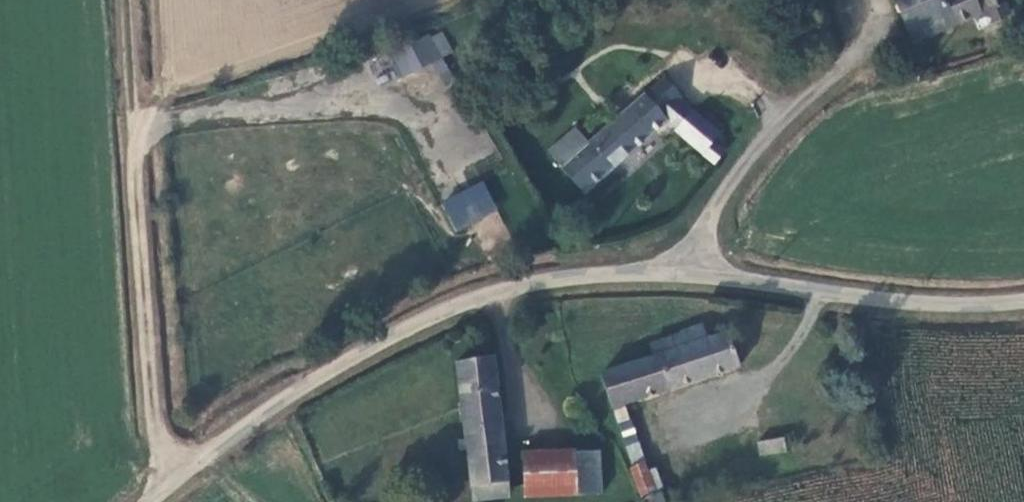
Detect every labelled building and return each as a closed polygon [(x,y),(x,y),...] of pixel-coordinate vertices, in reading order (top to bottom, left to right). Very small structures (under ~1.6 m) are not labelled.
[(905,13),(902,14),(915,42),(977,19),(982,32),(1005,24),(1003,20),(1012,16),(1009,7),(1002,10),(999,0),(900,0),(905,13)] [(455,93),(425,48),(397,64),(399,66),(386,74),(398,94),(430,75),(446,98),(455,93)] [(663,76),(645,93),(593,147),(567,173),(590,195),(647,138),(669,117),(663,111),(679,95),(680,93),(663,76)] [(678,129),(695,112),(679,95),(663,111),(669,117),(667,119),(678,129)] [(695,112),(678,129),(712,162),(724,151),(714,139),(718,134),(695,112)] [(567,173),(593,147),(577,130),(551,156),(567,173)] [(456,231),(498,209),(482,180),(440,202),(456,231)] [(600,371),(610,404),(621,401),(737,365),(725,330),(704,337),(700,323),(647,341),(651,354),(600,371)] [(461,363),(473,501),(509,496),(495,360),(461,363)] [(621,401),(610,404),(615,422),(627,418),(621,401)] [(782,439),(758,442),(760,456),(783,454),(782,439)] [(522,452),(523,496),(577,493),(575,453),(575,450),(522,452)] [(575,453),(577,493),(599,490),(598,451),(575,453)] [(641,501),(668,501),(663,474),(636,478),(641,501)]
